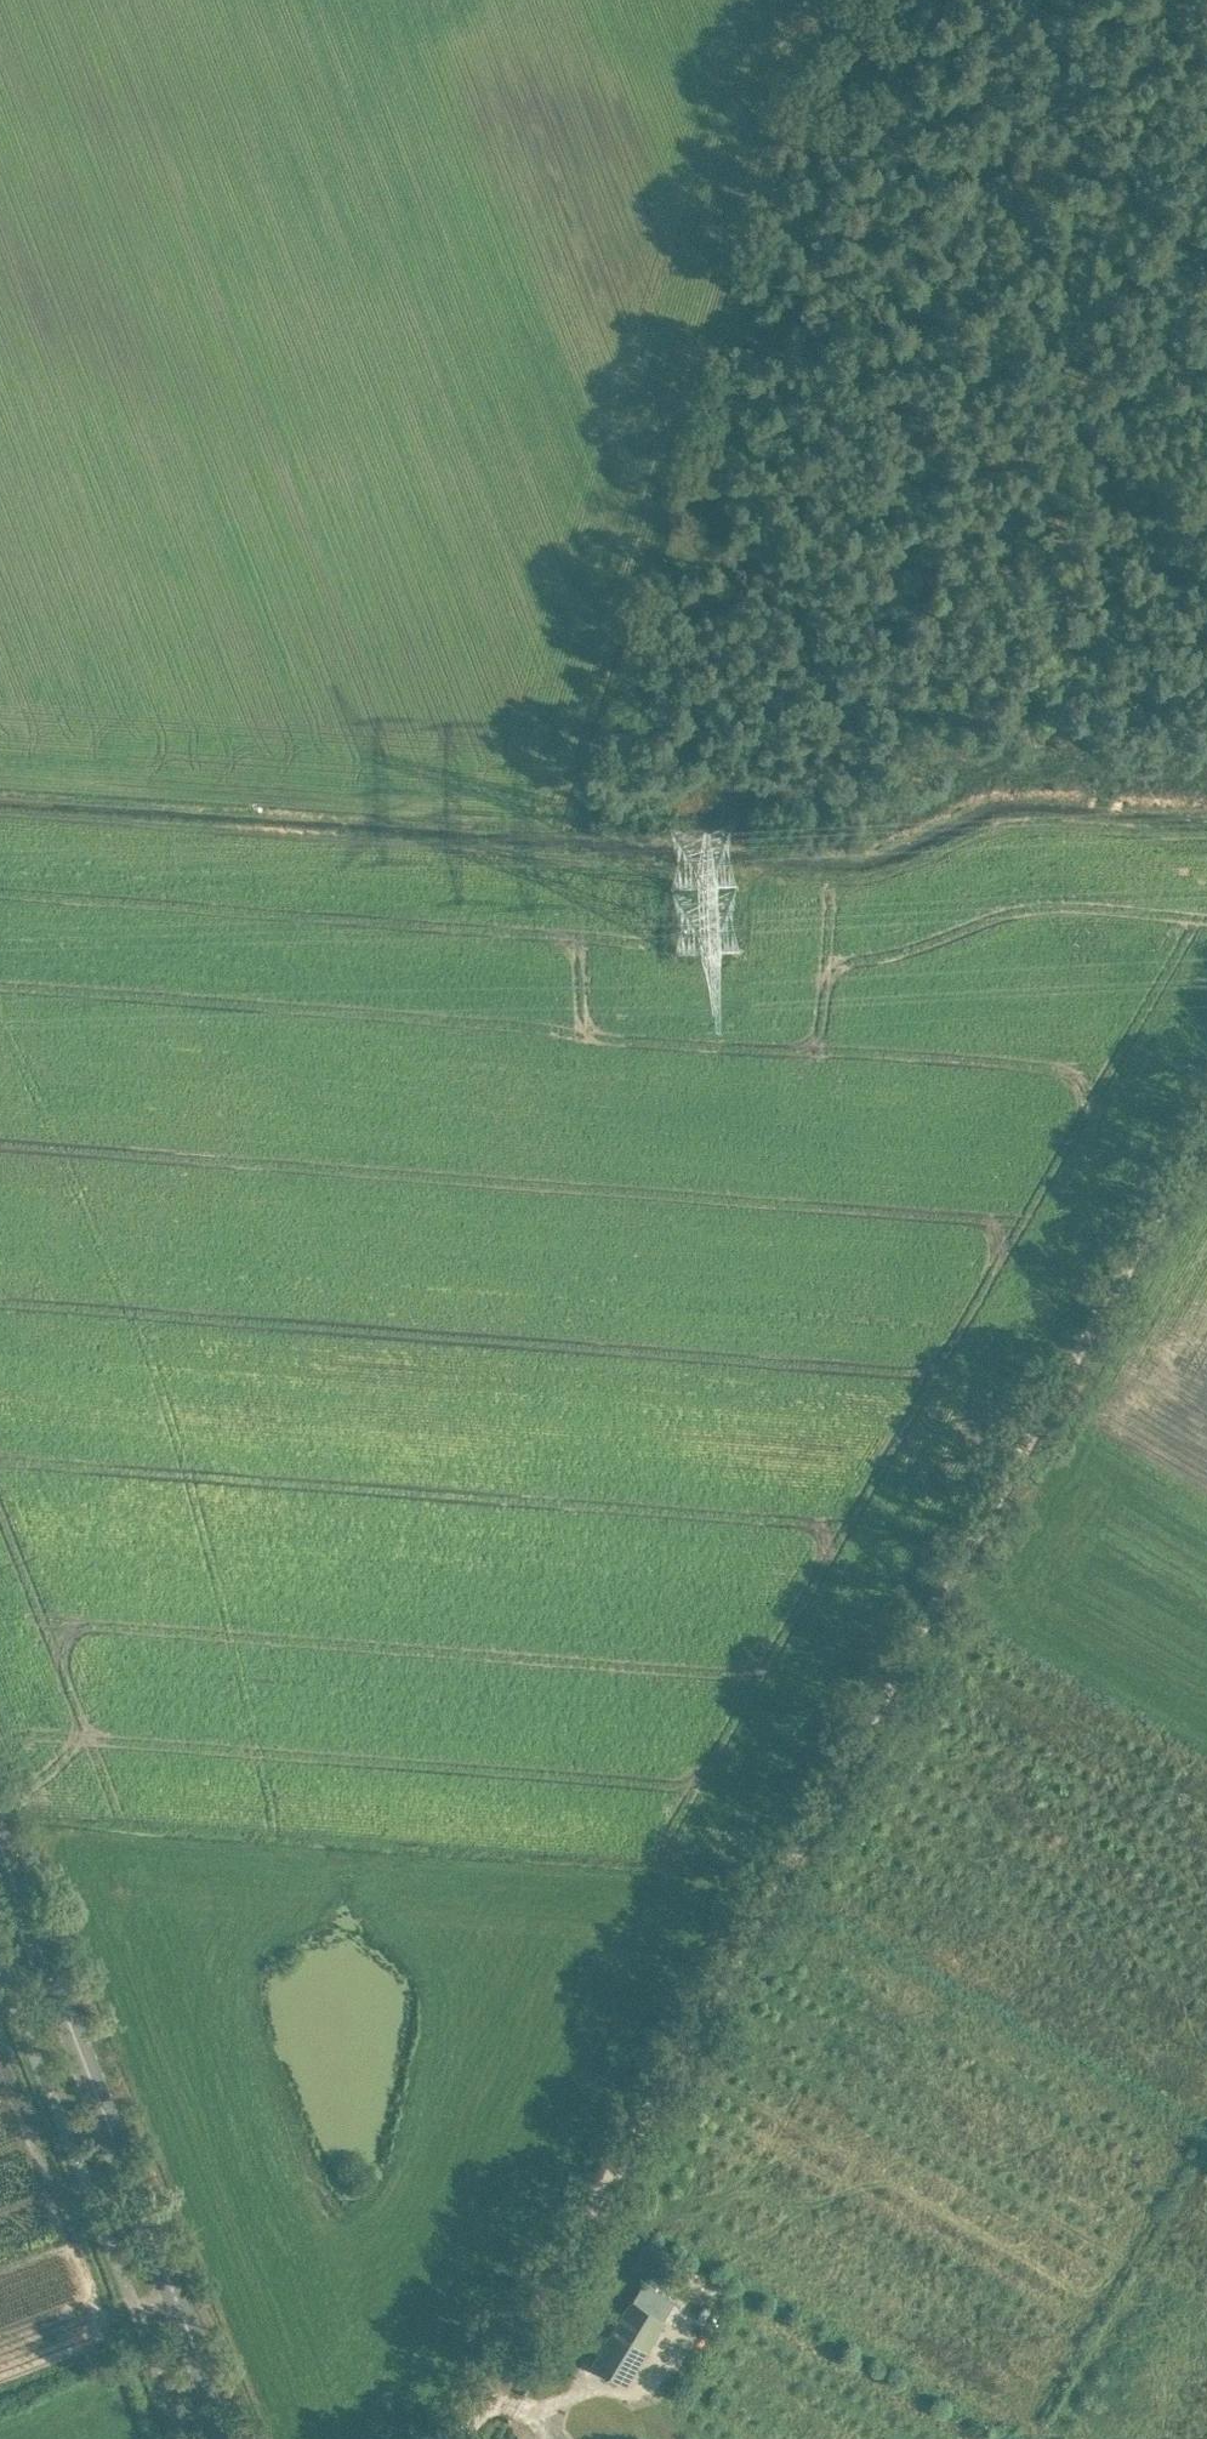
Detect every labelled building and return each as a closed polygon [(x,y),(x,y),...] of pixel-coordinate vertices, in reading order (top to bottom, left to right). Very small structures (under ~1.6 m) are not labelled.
[(632,2300),(605,2344),(593,2364),(625,2384),(664,2320),(662,2318),(673,2300),(643,2281),(632,2300)]
